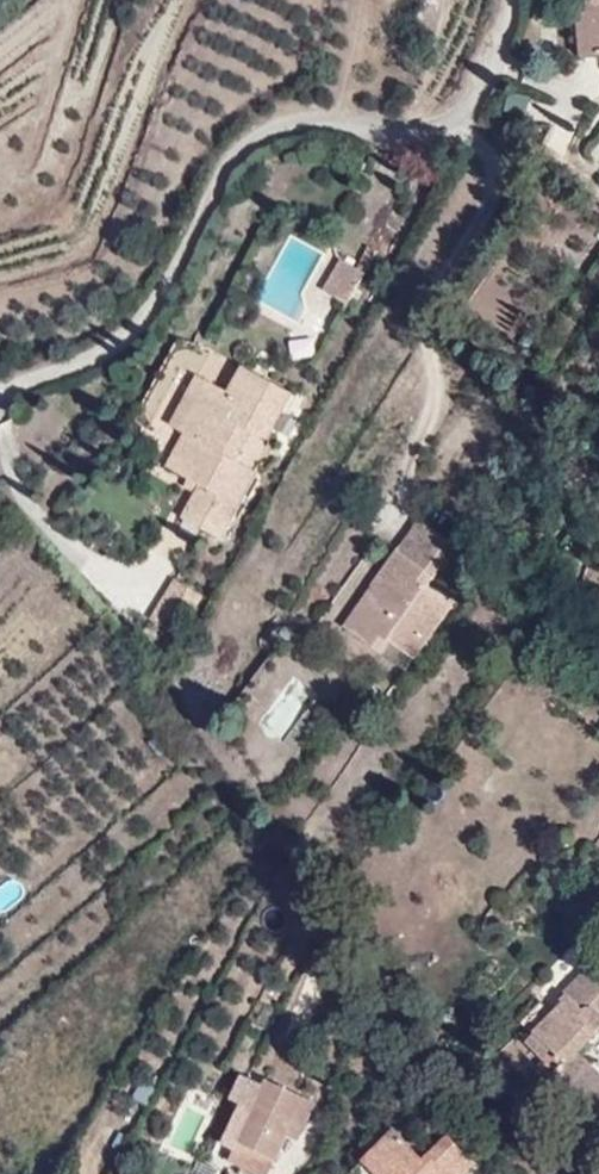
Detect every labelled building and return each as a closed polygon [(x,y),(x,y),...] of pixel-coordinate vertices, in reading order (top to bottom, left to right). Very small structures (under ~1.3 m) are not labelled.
[(580,48),(598,47),(598,0),(578,0),(580,48)] [(336,259),(320,289),(348,304),(364,274),(336,259)] [(290,358),(311,355),(309,338),(288,341),(290,358)] [(238,520),(311,395),(216,357),(152,445),(238,520)] [(413,692),(495,583),(427,515),(338,630),(413,692)] [(598,1056),(598,965),(545,1033),(585,1073),(598,1056)] [(268,1079),(227,1158),(284,1173),(304,1173),(342,1123),(268,1079)] [(425,1104),(370,1161),(382,1173),(480,1173),(425,1104)]
